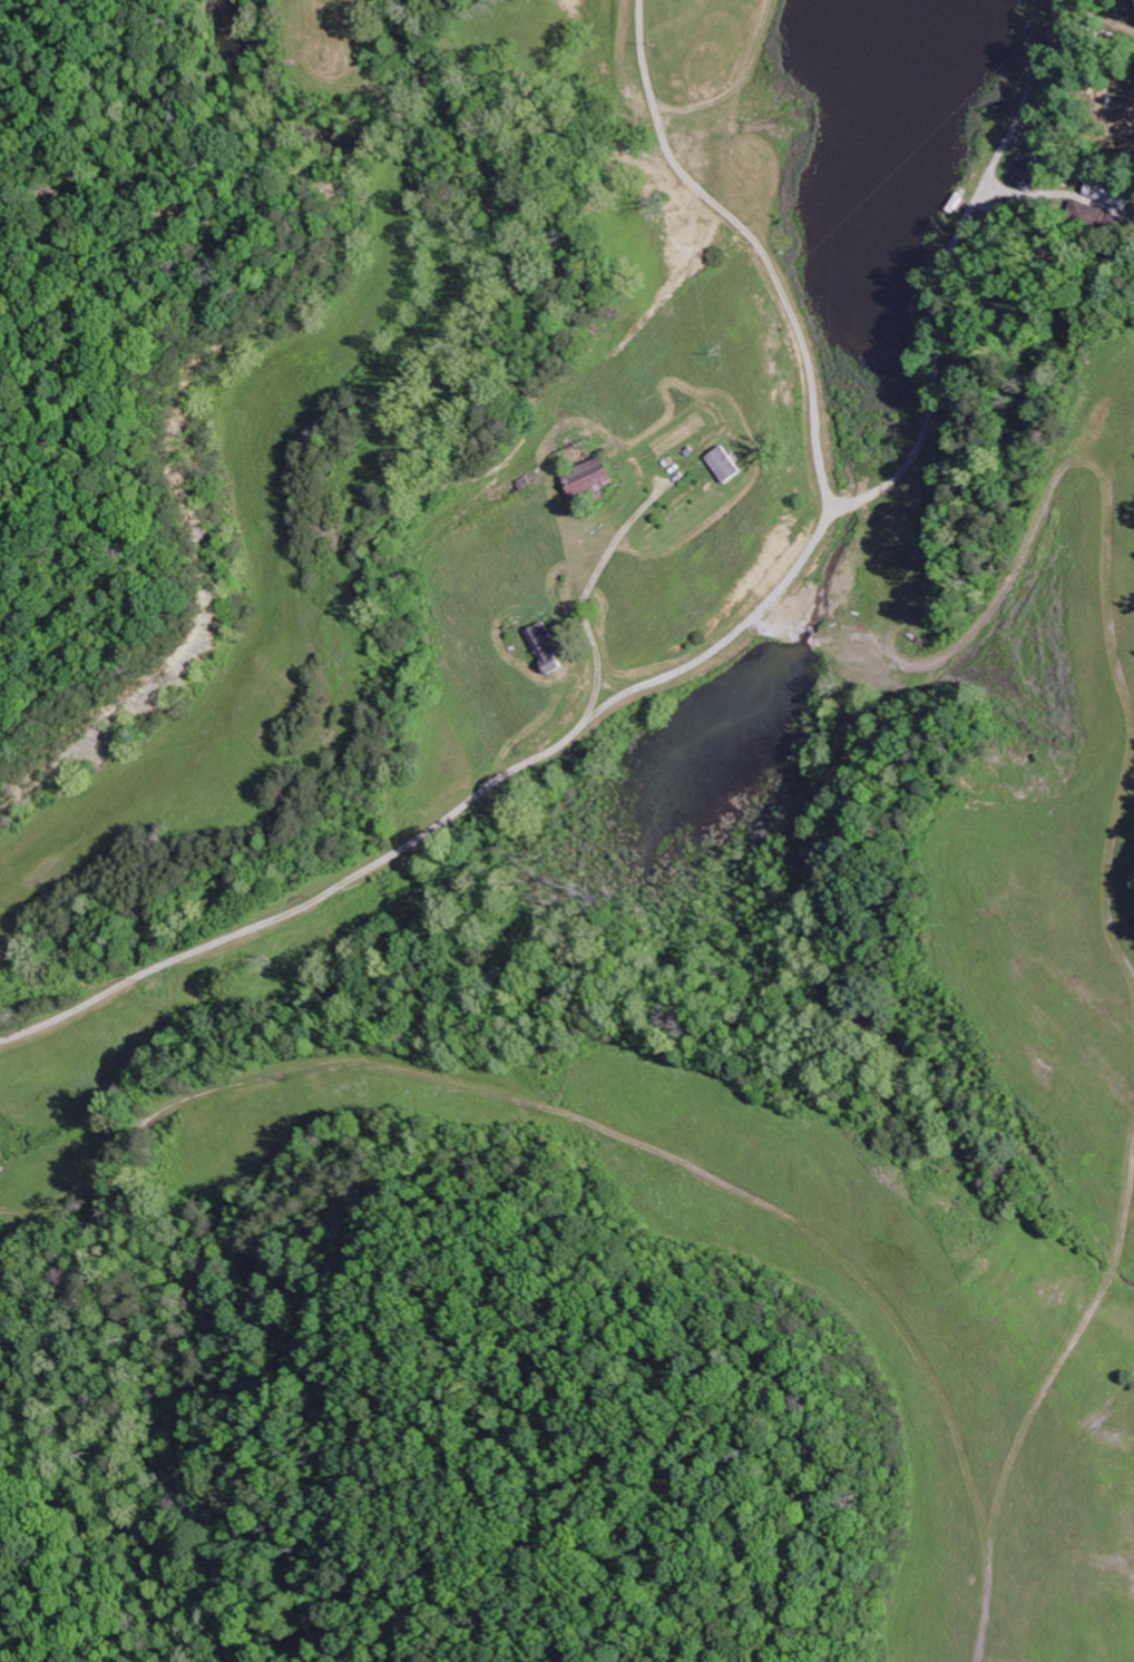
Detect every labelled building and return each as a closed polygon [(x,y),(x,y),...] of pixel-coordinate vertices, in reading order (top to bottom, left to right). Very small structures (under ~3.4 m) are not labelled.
[(1133,198),(1133,195),(1092,178),(1086,194),(1128,212),(1133,198)] [(1066,218),(1117,233),(1123,215),(1071,200),(1066,218)] [(708,457),(728,483),(745,470),(726,444),(708,457)] [(566,471),(577,499),(619,483),(609,455),(566,471)] [(572,663),(546,621),(529,632),(555,674),(572,663)]
